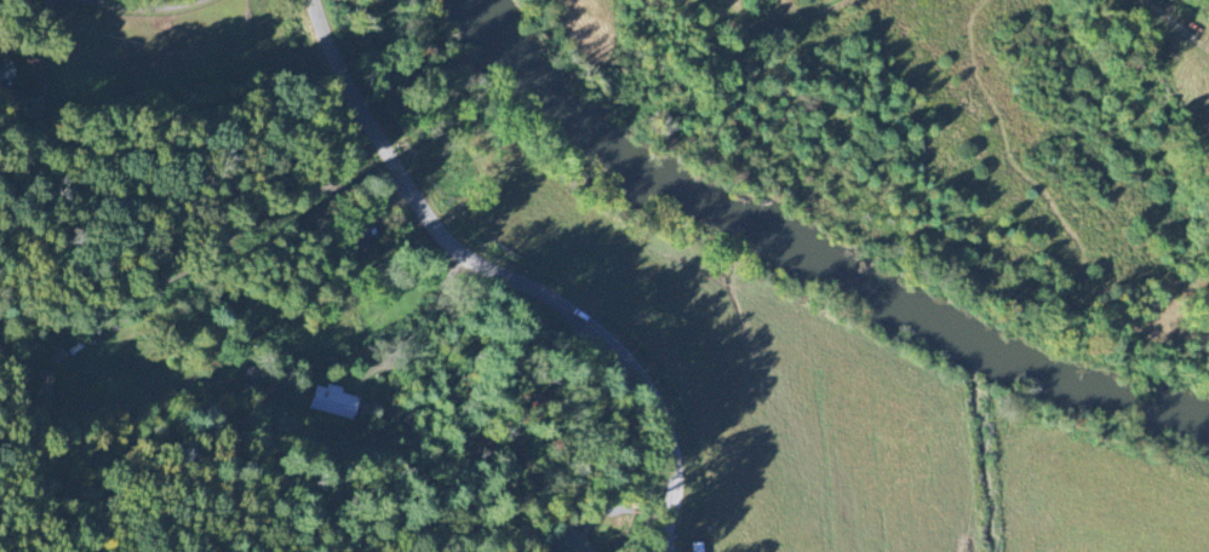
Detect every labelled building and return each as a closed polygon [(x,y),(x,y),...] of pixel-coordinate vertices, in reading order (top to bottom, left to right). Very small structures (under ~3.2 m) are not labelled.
[(356,421),(360,399),(341,396),(342,391),(315,386),(310,413),(356,421)]
